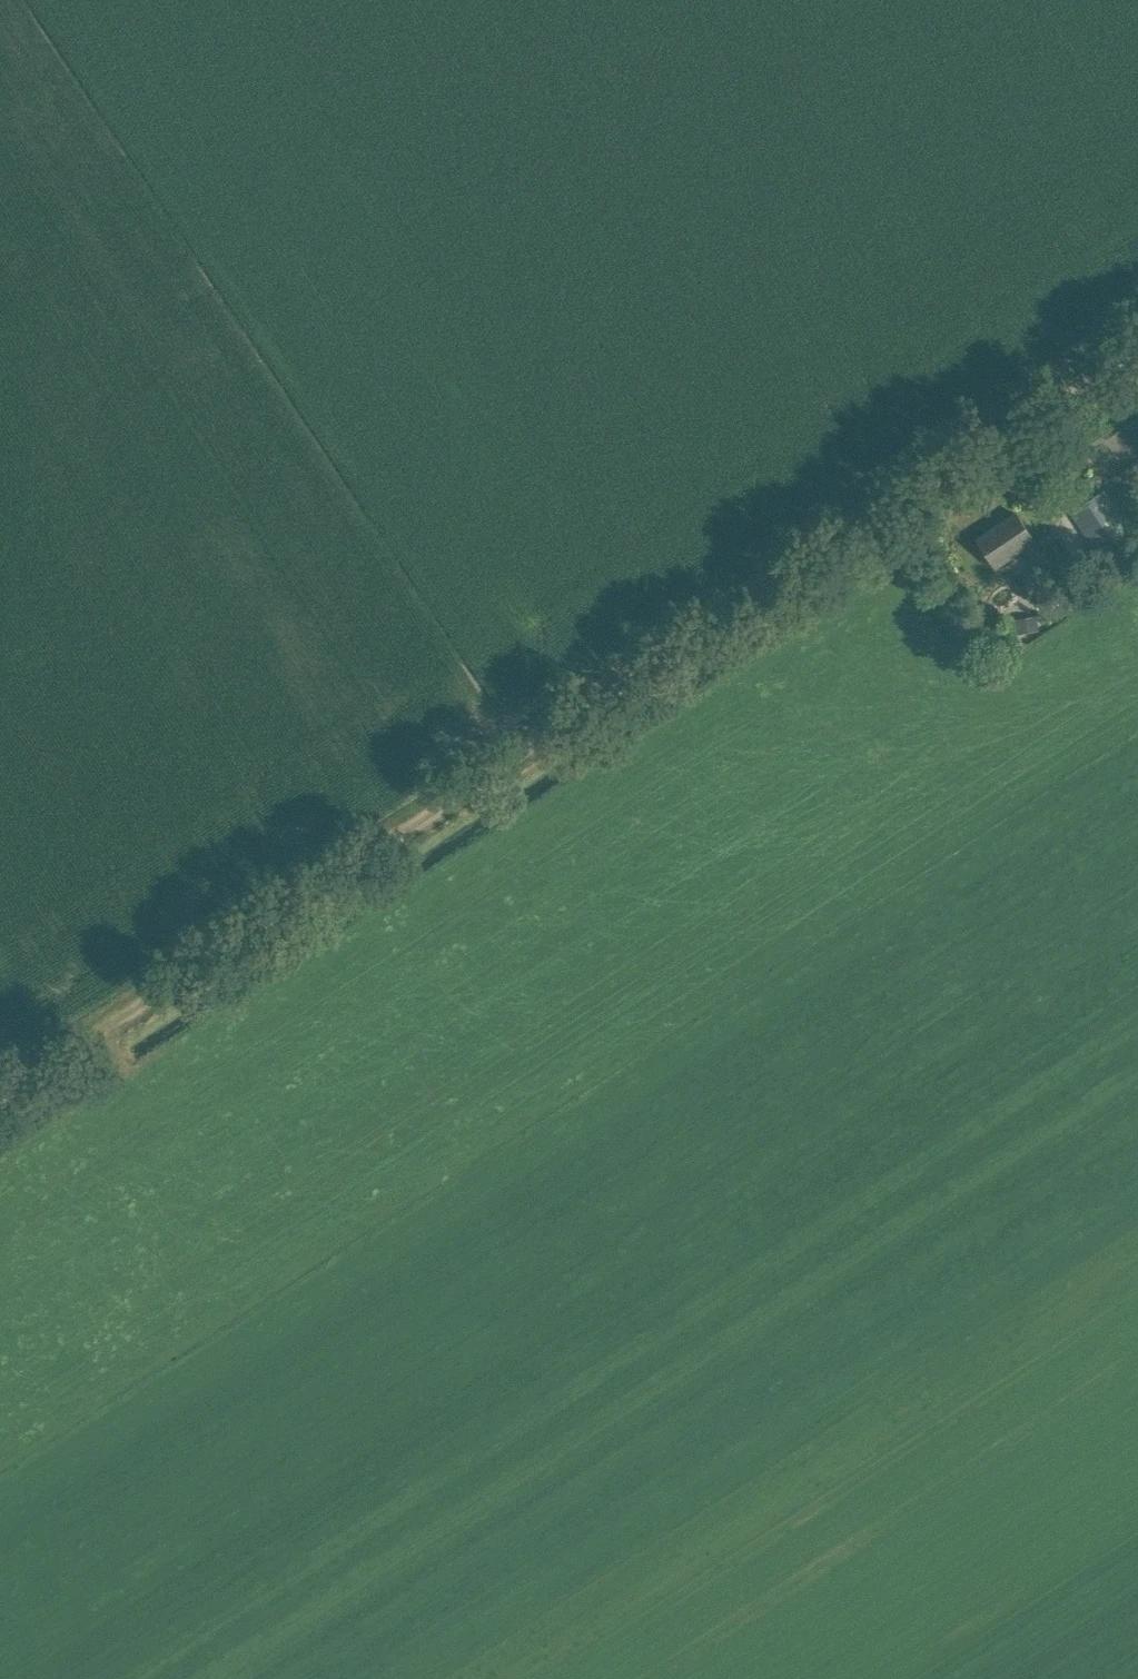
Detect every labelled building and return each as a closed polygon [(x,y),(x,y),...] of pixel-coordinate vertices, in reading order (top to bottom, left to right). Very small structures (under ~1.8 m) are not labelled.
[(1131,535),(1102,490),(1072,510),(1102,555),(1131,535)] [(1048,559),(1029,531),(1017,512),(977,538),(997,567),(1023,549),(1035,567),(1048,559)]
